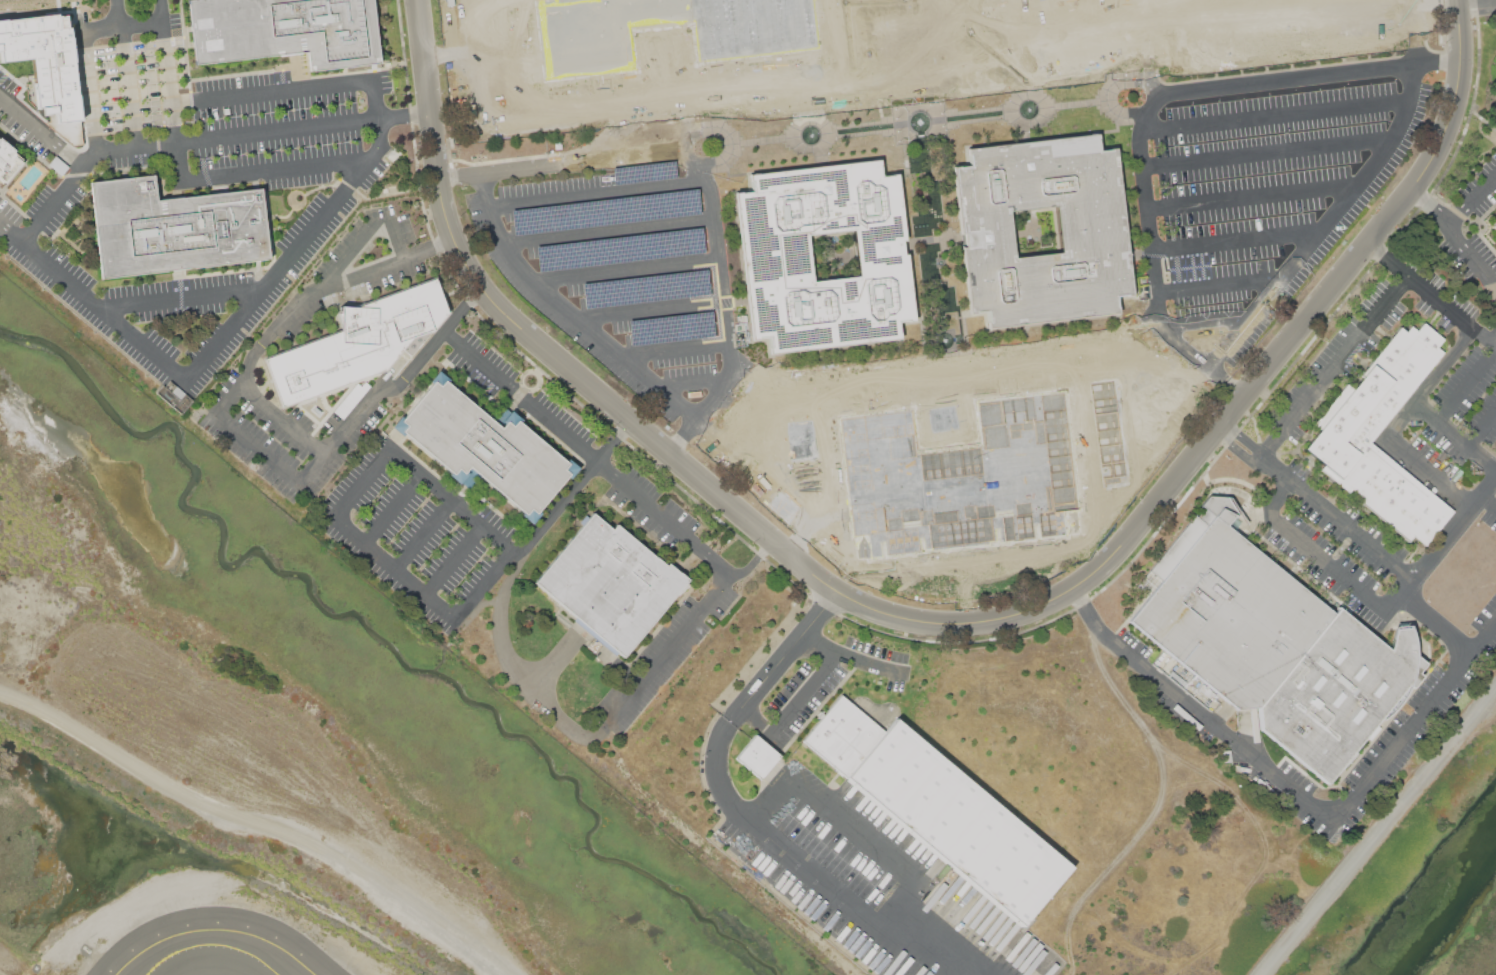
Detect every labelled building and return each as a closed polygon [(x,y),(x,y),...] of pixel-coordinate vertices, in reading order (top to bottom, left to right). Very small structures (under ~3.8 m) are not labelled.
[(195,65),(188,0),(373,0),(380,63),(309,71),(307,52),(195,65)] [(31,61),(36,116),(50,114),(53,143),(80,140),(69,13),(0,19),(0,63),(31,61)] [(970,312),(987,310),(989,328),(1118,313),(1116,294),(1132,293),(1115,150),(1099,152),(1097,134),(968,149),(970,165),(953,167),(970,312)] [(1,183),(0,182),(0,137),(15,150),(13,153),(22,161),(4,182),(2,181),(1,183)] [(749,174),(751,192),(735,193),(751,339),(768,337),(770,353),(901,338),(899,321),(915,319),(899,175),(880,177),(878,160),(749,174)] [(101,278),(90,181),(154,174),(157,200),(261,188),(269,258),(101,278)] [(411,356),(403,348),(385,369),(281,407),(264,359),(341,332),(340,313),(340,307),(355,308),(435,278),(447,312),(411,356)] [(1453,511),(1425,545),(1413,536),(1408,542),(1360,502),(1364,498),(1351,488),(1348,492),(1321,470),(1325,465),(1304,448),(1320,429),(1313,424),(1348,382),(1352,385),(1399,327),(1406,332),(1410,327),(1415,331),(1422,323),(1443,340),(1436,348),(1442,353),(1369,442),(1453,511)] [(393,427),(402,416),(404,418),(433,383),(430,382),(439,371),(450,380),(448,383),(500,426),(512,411),(522,420),(520,423),(566,461),(568,459),(579,468),(569,479),(567,477),(538,511),(541,513),(531,524),(520,515),(522,512),(481,478),(470,491),(449,474),(450,472),(406,434),(404,436),(393,427)] [(180,414),(192,400),(168,380),(157,394),(180,414)] [(1129,620),(1161,581),(1148,570),(1209,496),(1227,497),(1236,512),(1233,516),(1225,526),(1333,615),(1339,609),(1390,650),(1395,629),(1410,628),(1413,638),(1414,647),(1414,655),(1425,663),(1418,673),(1422,676),(1410,690),(1408,689),(1399,703),(1390,714),(1382,719),(1328,784),(1261,729),(1260,708),(1236,709),(1129,620)] [(535,583),(593,514),(612,529),(616,525),(666,566),(668,563),(688,580),(624,657),(535,583)] [(1071,867),(1023,925),(803,740),(841,695),(884,731),(895,719),(1071,867)] [(755,735),(780,755),(760,778),(736,758),(755,735)]
